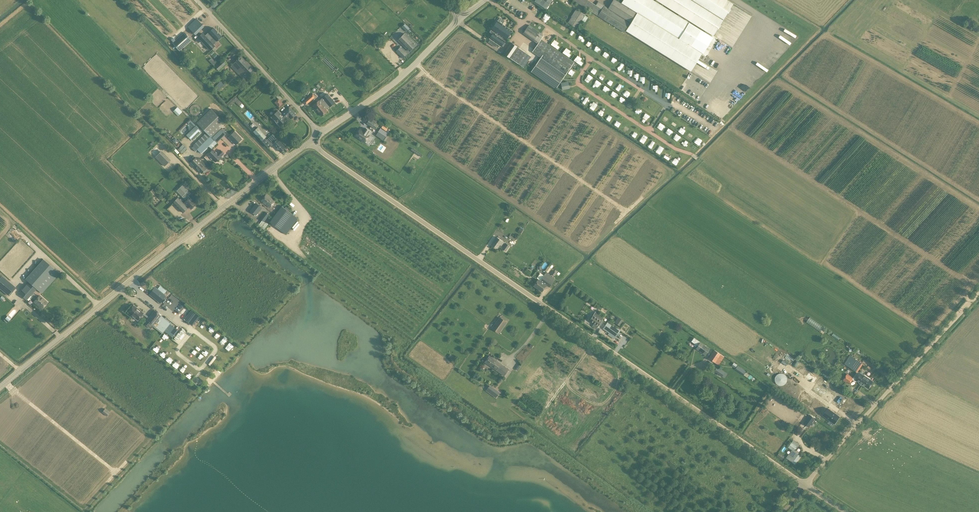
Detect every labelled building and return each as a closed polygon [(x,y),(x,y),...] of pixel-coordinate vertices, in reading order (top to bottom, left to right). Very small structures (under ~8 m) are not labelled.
[(535,1),(546,9),(549,4),(546,2),(547,0),(536,0),(535,1)] [(625,33),(626,31),(688,70),(699,52),(687,44),(697,28),(689,23),(690,22),(710,35),(713,31),(731,3),(726,0),(655,0),(656,0),(655,1),(652,0),(624,0),(622,3),(629,8),(615,0),(613,0),(608,9),(604,6),(605,5),(598,1),(596,5),(588,0),(573,0),(625,33)] [(567,22),(577,29),(583,21),(585,22),(588,17),(586,16),(586,15),(576,9),(571,17),(567,22)] [(505,41),(495,35),(496,33),(506,40),(512,31),(502,24),(504,21),(500,18),(498,21),(491,30),(490,32),(493,34),(489,39),(501,47),(505,41)] [(188,27),(189,29),(195,35),(204,26),(197,19),(188,27)] [(533,41),(538,44),(532,52),(565,75),(574,62),(542,39),(544,35),(539,32),(529,26),(523,34),(533,41)] [(210,41),(214,38),(217,41),(222,37),(213,28),(206,35),(205,36),(210,41)] [(796,39),(798,37),(786,30),(785,32),(796,39)] [(191,41),(184,32),(172,43),(179,51),(191,41)] [(203,33),(196,40),(198,43),(200,40),(210,51),(215,46),(210,41),(205,36),(203,33)] [(405,34),(398,40),(405,47),(409,51),(416,45),(405,34)] [(785,34),(782,39),(791,45),(794,40),(785,34)] [(774,46),(776,48),(774,49),(776,51),(779,48),(778,48),(781,46),(781,47),(783,46),(779,41),(774,46)] [(531,57),(526,53),(518,47),(511,43),(511,42),(503,53),(510,58),(523,68),(531,57)] [(407,54),(403,50),(400,47),(395,51),(403,59),(403,58),(407,54)] [(254,71),(255,70),(241,56),(231,66),(245,80),(247,77),(254,71)] [(226,64),(223,60),(215,67),(219,71),(226,64)] [(538,61),(531,72),(556,89),(563,78),(538,61)] [(766,72),(764,70),(766,67),(760,62),(756,66),(765,73),(766,72)] [(753,68),(745,76),(754,86),(762,78),(753,68)] [(219,91),(226,84),(222,80),(215,87),(219,91)] [(562,89),(570,88),(569,81),(562,82),(562,89)] [(311,87),(300,97),(304,101),(313,92),(312,91),(313,89),(311,87)] [(315,97),(313,94),(303,102),(306,105),(315,97)] [(236,96),(229,104),(231,106),(235,101),(239,105),(242,102),(236,96)] [(734,108),(735,106),(726,98),(724,100),(734,108)] [(322,116),(328,111),(319,101),(313,106),(322,116)] [(178,116),(183,111),(178,106),(173,110),(178,116)] [(721,119),(729,111),(724,106),(716,115),(721,119)] [(292,118),(296,114),(291,109),(289,107),(281,114),(278,111),(271,117),(275,121),(275,120),(277,123),(277,124),(280,128),(283,125),(282,124),(286,120),(285,118),(289,114),(292,118)] [(193,146),(202,154),(210,147),(211,149),(221,139),(226,134),(221,128),(225,124),(218,115),(211,109),(197,123),(203,129),(206,132),(206,133),(193,146)] [(371,117),(367,123),(375,129),(380,122),(371,117)] [(202,131),(197,126),(187,136),(192,141),(202,131)] [(266,137),(258,127),(253,132),(255,134),(262,141),(266,137)] [(357,134),(356,136),(364,142),(369,135),(368,135),(371,131),(366,128),(364,131),(360,129),(359,131),(358,130),(356,134),(357,134)] [(385,131),(381,128),(376,135),(380,138),(385,131)] [(242,139),(235,131),(228,137),(236,145),(242,139)] [(272,144),(273,144),(275,145),(274,146),(280,152),(285,148),(279,141),(277,139),(278,139),(273,134),(267,140),(272,145),(272,144)] [(183,145),(178,149),(182,153),(187,149),(183,145)] [(420,157),(422,155),(412,148),(411,150),(420,157)] [(216,162),(221,157),(224,153),(221,150),(217,153),(213,149),(208,154),(216,162)] [(170,161),(161,151),(155,157),(165,166),(170,161)] [(208,167),(203,161),(201,163),(198,160),(199,160),(196,157),(194,156),(189,160),(191,162),(193,165),(202,174),(207,169),(208,167)] [(185,193),(182,196),(185,199),(184,199),(186,201),(184,203),(191,209),(192,208),(194,207),(196,204),(190,197),(188,196),(191,193),(188,191),(191,188),(185,182),(180,188),(185,193)] [(232,196),(236,191),(232,188),(226,195),(228,197),(230,194),(232,196)] [(274,201),(266,195),(261,201),(269,207),(274,201)] [(178,197),(173,202),(183,213),(188,208),(178,197)] [(256,216),(262,208),(256,203),(250,210),(256,216)] [(298,219),(282,206),(270,222),(286,234),(298,219)] [(260,219),(262,220),(258,226),(264,230),(268,225),(264,222),(269,215),(265,212),(260,219)] [(329,233),(319,226),(315,233),(322,238),(324,235),(326,237),(329,233)] [(505,243),(501,240),(497,237),(491,245),(497,249),(500,245),(503,247),(505,243)] [(31,296),(35,300),(34,302),(41,309),(47,302),(39,296),(38,297),(33,293),(36,289),(41,294),(59,274),(43,259),(25,279),(28,282),(18,293),(26,301),(31,296)] [(549,287),(555,279),(546,273),(540,281),(538,279),(534,286),(542,292),(546,285),(549,287)] [(16,287),(2,276),(0,278),(0,289),(8,296),(16,287)] [(148,297),(158,304),(163,298),(153,291),(148,297)] [(9,315),(12,318),(19,309),(15,306),(9,315)] [(138,320),(144,313),(134,306),(128,313),(138,320)] [(185,306),(178,316),(182,319),(182,318),(187,321),(194,313),(185,306)] [(155,311),(147,320),(153,325),(153,326),(163,334),(171,323),(161,316),(155,311)] [(595,312),(593,315),(590,321),(594,324),(592,327),(596,329),(599,324),(601,325),(603,322),(602,321),(604,317),(595,312)] [(188,322),(192,325),(199,316),(195,313),(188,322)] [(506,322),(500,317),(492,328),(499,332),(506,322)] [(614,322),(619,326),(623,321),(618,317),(614,322)] [(810,317),(807,322),(820,331),(824,326),(810,317)] [(620,330),(608,322),(603,329),(615,337),(620,330)] [(185,333),(182,330),(175,340),(178,342),(185,333)] [(705,355),(709,349),(698,341),(696,344),(698,345),(696,349),(705,355)] [(856,348),(848,343),(846,346),(854,351),(856,348)] [(523,354),(521,357),(525,359),(533,349),(528,345),(521,353),(523,354)] [(709,359),(715,363),(718,365),(724,357),(721,354),(714,350),(709,359)] [(850,355),(848,359),(851,361),(848,366),(856,371),(861,363),(850,355)] [(489,356),(484,362),(504,376),(509,369),(489,356)] [(743,375),(746,371),(737,366),(735,370),(743,375)] [(727,374),(726,373),(717,367),(714,372),(722,377),(724,378),(727,374)] [(784,385),(786,384),(787,382),(787,379),(787,377),(786,376),(784,374),(782,373),(780,373),(778,374),(776,376),(775,377),(775,380),(775,382),(776,384),(778,385),(780,386),(782,386),(784,385)] [(871,385),(871,384),(873,381),(860,373),(856,378),(855,378),(855,379),(854,378),(853,379),(856,381),(857,380),(868,388),(869,387),(870,387),(871,385)] [(850,384),(853,379),(854,378),(847,374),(843,380),(850,384)] [(797,375),(790,384),(817,404),(824,395),(797,375)] [(829,410),(823,417),(835,426),(840,419),(829,410)] [(809,427),(814,419),(810,415),(804,423),(809,427)] [(791,443),(788,447),(792,450),(786,458),(791,461),(795,464),(800,457),(796,454),(797,453),(795,451),(799,444),(794,440),(791,443)]
